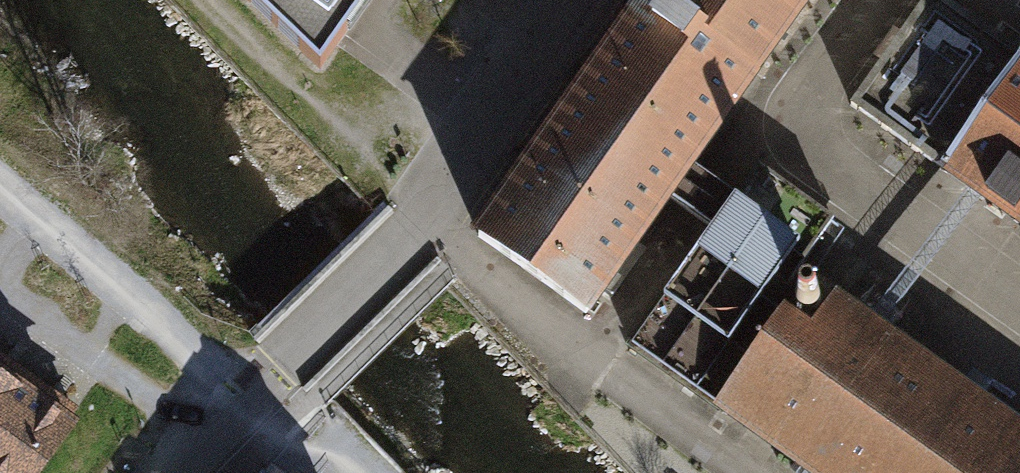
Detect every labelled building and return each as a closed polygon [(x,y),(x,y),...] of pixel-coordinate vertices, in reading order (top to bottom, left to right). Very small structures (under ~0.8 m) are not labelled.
[(310,61),(353,0),(243,0),(310,61)] [(582,316),(813,0),(635,0),(605,41),(531,142),(466,232),(582,316)] [(942,178),(1019,65),(1019,52),(944,0),(936,0),(854,118),(942,178)] [(942,178),(1019,233),(1019,65),(942,178)] [(809,472),(1019,472),(1019,433),(887,338),(839,304),(812,341),(768,309),(795,273),(822,236),(831,222),(758,169),(631,346),(809,472)] [(822,236),(795,273),(839,304),(887,338),(913,301),(822,236)] [(68,425),(0,377),(0,472),(34,472),(68,425)]
